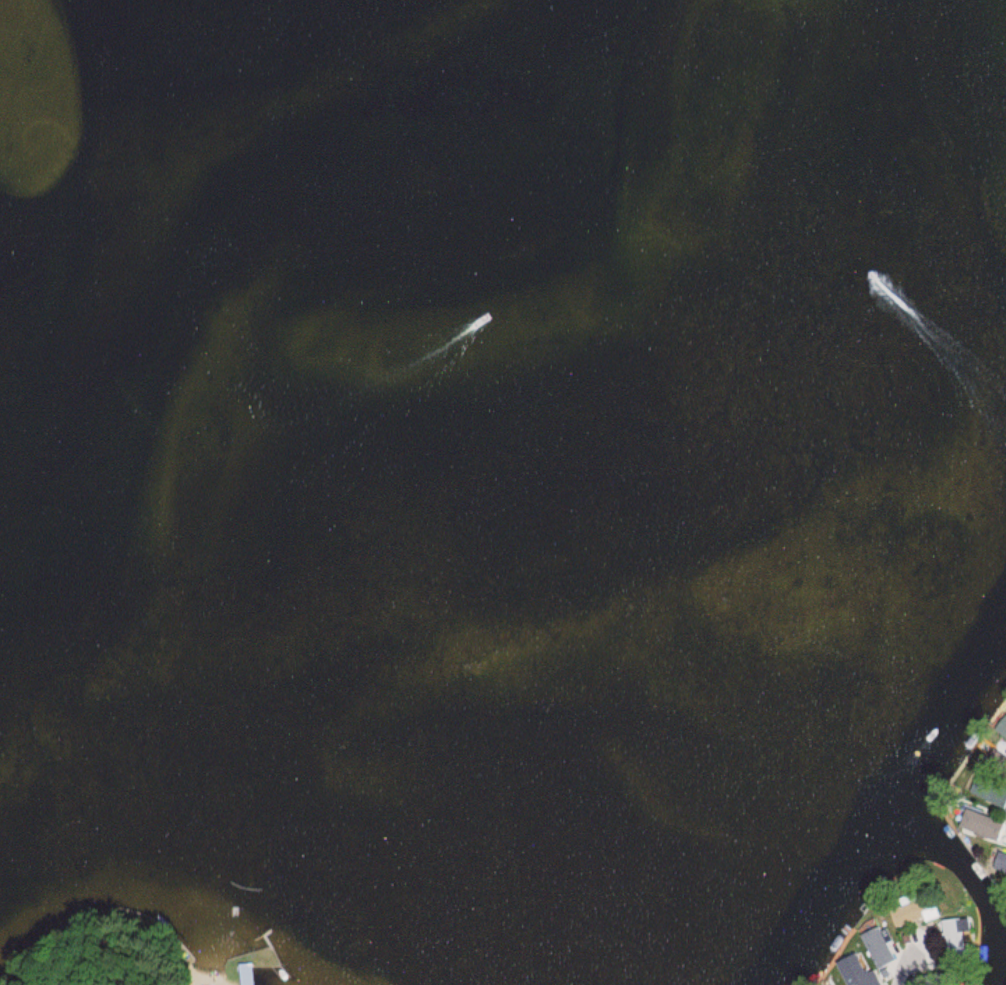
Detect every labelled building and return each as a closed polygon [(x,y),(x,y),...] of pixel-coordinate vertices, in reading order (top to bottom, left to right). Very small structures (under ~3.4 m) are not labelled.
[(1005,804),(1005,784),(994,776),(981,796),(1002,810),(1005,804)] [(957,827),(999,842),(1005,823),(1005,822),(964,807),(957,827)] [(888,910),(895,928),(938,913),(931,894),(888,910)] [(973,940),(973,919),(946,919),(946,940),(973,940)] [(899,957),(880,922),(859,933),(878,968),(899,957)] [(865,973),(860,960),(840,969),(847,984),(880,984),(874,970),(865,973)] [(247,963),(247,984),(259,984),(259,963),(247,963)]
